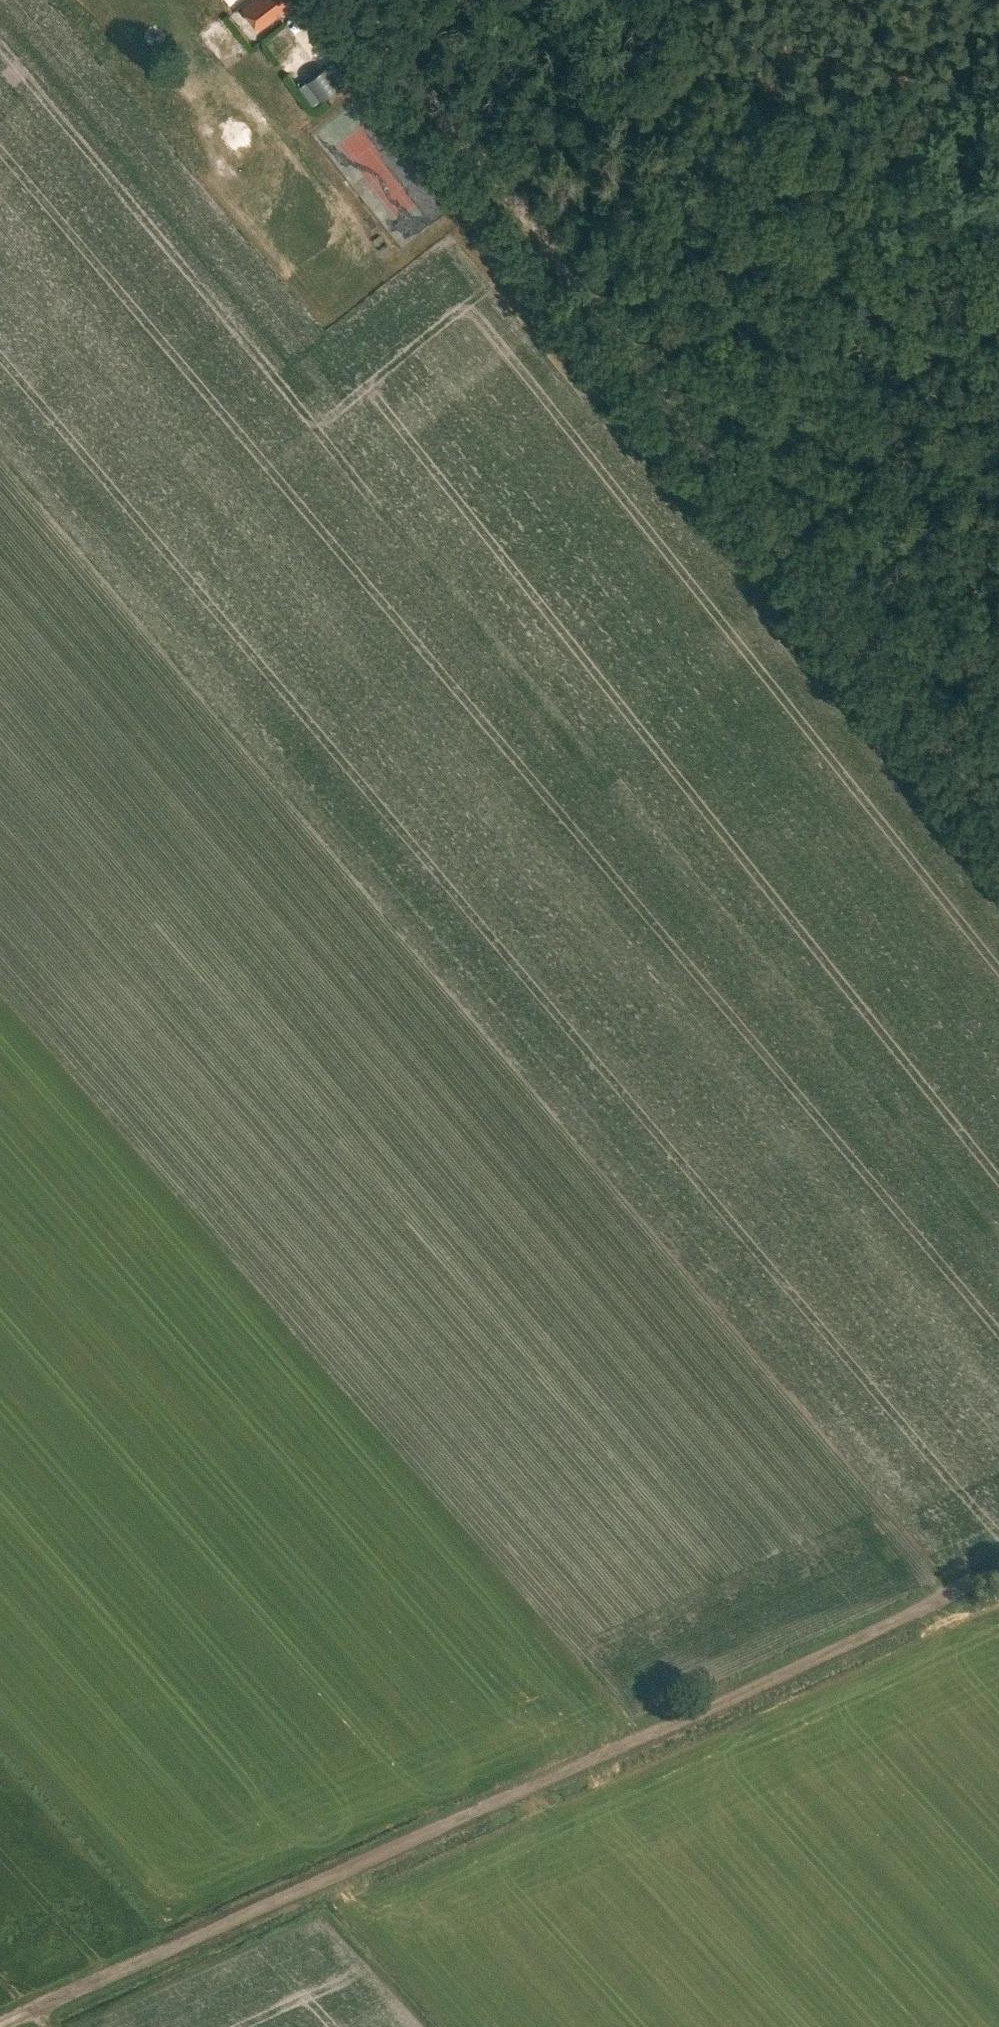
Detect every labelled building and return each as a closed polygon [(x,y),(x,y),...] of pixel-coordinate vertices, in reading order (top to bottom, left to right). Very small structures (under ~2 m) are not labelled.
[(254,27),(292,0),(240,0),(237,3),(254,27)] [(247,49),(245,37),(228,39),(230,51),(247,49)]
